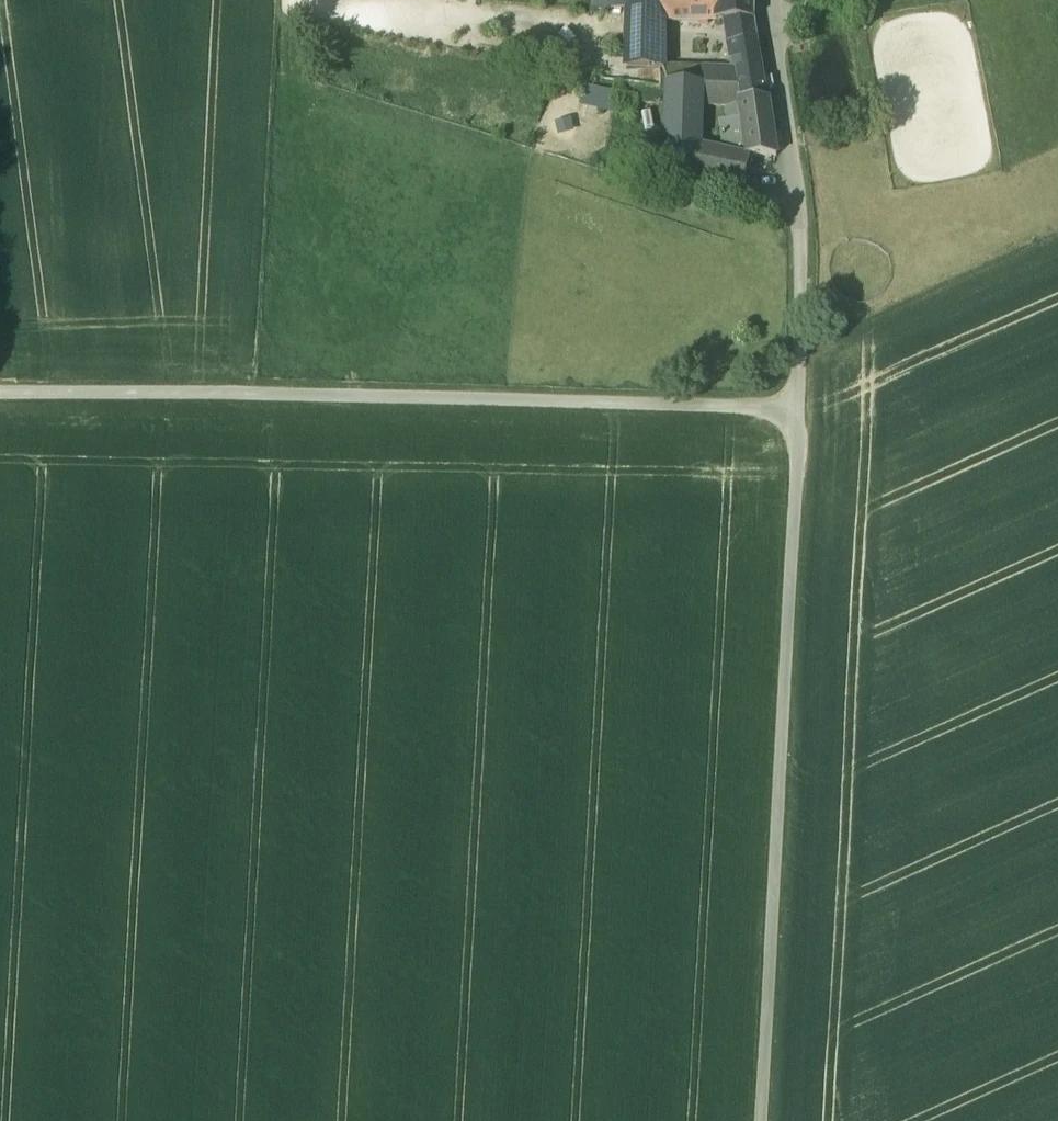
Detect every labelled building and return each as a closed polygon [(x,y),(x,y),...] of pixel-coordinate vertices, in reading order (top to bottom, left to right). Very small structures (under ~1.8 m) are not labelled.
[(608,8),(628,9),(628,0),(608,0),(608,8)] [(628,9),(626,66),(662,67),(663,19),(663,0),(628,0),(628,9)] [(663,19),(696,19),(696,0),(663,0),(663,19)] [(696,19),(727,19),(753,20),(753,0),(696,0),(696,19)] [(753,20),(727,19),(738,86),(741,86),(764,86),(753,20)] [(701,84),(668,83),(666,149),(698,147),(699,141),(704,142),(704,138),(699,137),(700,99),(701,84)] [(738,86),(701,84),(700,99),(742,99),(741,98),(741,86),(738,86)] [(618,94),(584,86),(580,102),(614,110),(616,102),(618,94)] [(764,86),(741,86),(741,98),(766,98),(764,86)] [(638,95),(619,91),(618,94),(616,102),(637,107),(638,95)] [(766,98),(741,98),(742,99),(746,145),(738,146),(739,156),(724,152),(718,181),(740,185),(748,154),(775,154),(766,98)] [(724,152),(698,147),(666,149),(665,169),(718,181),(724,152)]
